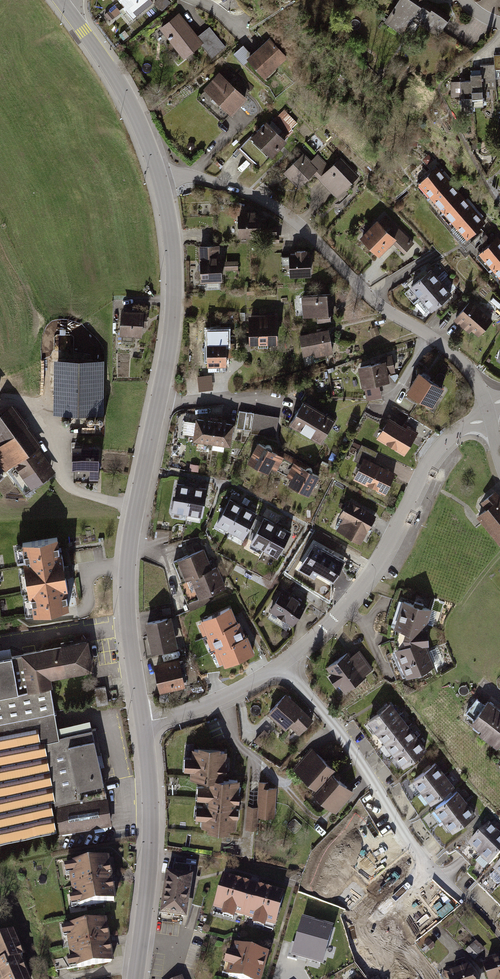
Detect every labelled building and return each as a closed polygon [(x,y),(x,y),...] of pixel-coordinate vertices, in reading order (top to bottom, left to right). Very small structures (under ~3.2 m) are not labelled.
[(135,17),(152,2),(150,0),(120,0),(135,17)] [(155,3),(161,11),(165,7),(166,2),(164,0),(159,0),(155,3)] [(386,22),(402,33),(412,17),(439,35),(450,19),(425,2),(426,0),(401,0),(386,22)] [(109,12),(105,15),(110,20),(114,17),(109,12)] [(180,15),(161,30),(184,58),(202,43),(214,57),(226,48),(209,28),(198,37),(180,15)] [(243,65),(249,60),(266,78),(287,59),(270,40),(252,56),(243,46),(233,55),(243,65)] [(482,81),(496,81),(495,71),(499,71),(499,56),(494,56),(495,66),(481,67),(481,76),(482,81)] [(225,68),(197,99),(223,123),(246,98),(232,85),(237,79),(225,68)] [(481,76),(471,77),(473,109),(483,108),(483,102),(482,90),(493,90),(496,89),(496,81),(482,81),(481,76)] [(471,82),(460,83),(461,103),(459,103),(460,106),(462,106),(462,115),(473,114),(471,82)] [(493,102),(493,90),(482,90),(483,102),(493,102)] [(293,123),(282,112),(274,120),(285,131),(293,123)] [(249,137),(238,148),(259,168),(270,157),(269,155),(284,140),(266,123),(250,138),(249,137)] [(318,178),(329,167),(318,155),(310,161),(303,153),(284,171),(297,184),(312,171),(318,178)] [(350,166),(340,156),(329,167),(318,178),(335,195),(336,194),(333,191),(343,182),(346,185),(356,176),(348,168),(350,166)] [(438,169),(418,186),(442,213),(462,196),(455,188),(458,186),(447,174),(444,176),(438,169)] [(462,196),(442,213),(466,241),(476,231),(486,223),(479,216),(482,213),(471,201),(468,203),(462,196)] [(241,214),(237,214),(238,235),(264,234),(276,234),(275,227),(266,227),(266,218),(258,218),(258,214),(253,214),(253,210),(241,211),(241,214)] [(376,220),(361,236),(378,253),(393,238),(406,250),(414,242),(386,215),(378,222),(376,220)] [(276,234),(264,234),(264,242),(278,242),(278,234),(276,234)] [(478,256),(493,273),(499,281),(499,241),(498,239),(493,244),(478,256)] [(199,268),(200,281),(219,279),(218,261),(214,261),(213,249),(208,245),(198,246),(199,263),(197,263),(196,265),(196,267),(198,268),(199,268)] [(295,255),(281,256),(283,273),(292,272),(292,274),(310,272),(308,254),(304,254),(304,250),(295,250),(295,255)] [(409,286),(419,298),(440,279),(429,268),(409,286)] [(419,298),(430,310),(450,291),(440,279),(419,298)] [(301,295),(302,316),(316,314),(317,323),(329,322),(329,313),(332,313),(330,293),(301,295)] [(469,302),(455,318),(463,325),(465,323),(478,334),(491,320),(469,302)] [(141,312),(122,311),(121,333),(139,335),(140,325),(145,326),(146,314),(141,313),(141,312)] [(250,321),(250,341),(257,341),(258,347),(267,347),(267,342),(276,341),(275,314),(265,314),(265,319),(257,319),(257,321),(250,321)] [(331,351),(327,329),(300,335),(303,353),(320,349),(320,353),(331,351)] [(205,345),(205,362),(208,362),(208,371),(222,371),(222,364),(224,363),(224,356),(232,356),(232,343),(223,343),(223,341),(209,342),(209,345),(205,345)] [(382,361),(358,366),(362,386),(363,385),(378,383),(388,381),(386,371),(394,369),(391,356),(381,358),(382,361)] [(52,359),(51,411),(101,412),(102,360),(52,359)] [(418,373),(406,390),(428,405),(440,387),(418,373)] [(14,389),(9,375),(0,378),(0,393),(14,389)] [(211,375),(197,376),(199,390),(212,389),(211,375)] [(381,397),(378,383),(363,385),(366,400),(381,397)] [(302,401),(289,421),(321,440),(333,419),(302,401)] [(0,413),(0,431),(5,438),(0,442),(0,471),(15,461),(31,483),(48,471),(41,460),(43,459),(34,447),(36,445),(22,426),(24,424),(11,406),(0,413)] [(238,410),(236,428),(250,430),(251,425),(253,413),(238,410)] [(278,417),(253,413),(251,425),(250,433),(258,434),(267,436),(275,437),(276,429),(278,417)] [(409,416),(402,427),(415,435),(422,424),(409,416)] [(192,435),(192,438),(211,441),(214,420),(194,417),(194,422),(184,421),(182,433),(192,435)] [(383,429),(385,431),(380,439),(404,453),(415,435),(402,427),(389,419),(383,429)] [(231,423),(214,420),(211,441),(212,441),(211,450),(223,451),(224,443),(228,444),(231,423)] [(255,443),(246,461),(266,471),(269,466),(280,471),(288,456),(267,444),(265,444),(264,444),(263,446),(260,444),(260,445),(255,443)] [(364,465),(357,480),(386,494),(395,475),(371,463),(376,453),(362,446),(355,460),(364,465)] [(95,448),(75,447),(74,481),(96,482),(97,468),(94,468),(95,448)] [(288,483),(308,494),(318,476),(314,474),(314,473),(311,471),(312,470),(311,468),(310,467),(288,456),(280,471),(291,477),(288,483)] [(171,509),(187,512),(191,486),(175,484),(171,509)] [(187,512),(202,514),(204,500),(206,489),(191,486),(187,512)] [(473,515),(498,546),(499,544),(499,498),(493,490),(479,501),(482,505),(483,507),(473,515)] [(215,521),(229,529),(241,506),(227,499),(223,507),(215,521)] [(338,521),(334,527),(360,542),(375,516),(355,505),(354,506),(351,504),(351,503),(348,501),(340,515),(343,517),(340,523),(338,521)] [(229,529),(242,536),(248,525),(253,517),(255,513),(241,506),(229,529)] [(260,521),(253,517),(248,525),(255,529),(260,521)] [(252,541),(263,547),(275,525),(262,517),(260,521),(255,529),(249,540),(252,541)] [(263,548),(277,555),(289,532),(275,525),(263,548)] [(57,538),(23,543),(34,612),(68,606),(57,538)] [(309,568),(331,580),(342,560),(320,548),(309,568)] [(189,555),(178,559),(190,588),(187,589),(191,600),(222,587),(214,567),(210,569),(206,561),(202,549),(189,555)] [(270,609),(291,622),(303,603),(282,590),(270,609)] [(412,603),(401,599),(393,627),(393,637),(393,640),(394,649),(405,676),(416,672),(417,675),(426,672),(425,669),(428,668),(434,666),(424,643),(427,643),(426,630),(424,630),(431,609),(421,606),(423,603),(413,600),(412,603)] [(207,619),(214,634),(238,624),(232,609),(207,619)] [(168,618),(147,622),(152,649),(173,644),(168,618)] [(216,634),(223,649),(247,639),(240,623),(216,634)] [(225,648),(232,664),(245,658),(256,654),(249,638),(225,648)] [(53,709),(46,673),(88,666),(84,640),(23,652),(23,654),(0,658),(0,718),(53,709)] [(347,652),(327,667),(331,673),(329,675),(335,684),(338,683),(343,690),(364,676),(363,675),(371,669),(358,650),(350,656),(347,652)] [(177,659),(154,664),(159,689),(184,684),(182,673),(184,672),(181,659),(177,660),(177,659)] [(104,685),(93,687),(96,704),(107,702),(104,685)] [(285,693),(268,711),(284,727),(288,723),(299,733),(312,719),(285,693)] [(487,700),(484,704),(476,697),(465,711),(473,717),(470,720),(474,724),(473,726),(477,729),(478,727),(498,742),(499,739),(499,710),(487,700)] [(390,703),(366,720),(375,732),(398,714),(390,703)] [(53,830),(47,799),(52,798),(42,738),(57,735),(53,709),(0,718),(0,839),(53,830)] [(398,715),(375,732),(383,743),(407,726),(398,715)] [(407,726),(384,744),(392,755),(416,738),(407,726)] [(109,823),(91,728),(57,735),(42,738),(52,798),(59,832),(109,823)] [(269,735),(265,731),(259,738),(264,741),(269,735)] [(416,738),(392,755),(401,767),(424,749),(416,738)] [(222,750),(192,748),(191,756),(189,756),(188,769),(190,770),(190,777),(222,779),(223,764),(221,763),(222,750)] [(333,769),(312,750),(299,764),(304,769),(299,774),(315,789),(333,769)] [(413,778),(411,779),(420,790),(443,773),(435,761),(413,778)] [(338,806),(351,792),(330,772),(312,793),(328,807),(333,801),(338,806)] [(443,773),(420,790),(428,802),(452,785),(443,773)] [(235,780),(205,778),(205,785),(202,785),(202,798),(204,798),(203,805),(201,805),(200,817),(203,818),(203,826),(232,828),(233,815),(235,816),(237,793),(234,793),(235,780)] [(268,782),(258,782),(257,809),(267,810),(267,804),(274,804),(275,788),(268,788),(268,782)] [(457,790),(433,807),(442,819),(465,802),(457,790)] [(465,802),(442,819),(450,831),(474,813),(465,802)] [(257,805),(246,805),(245,829),(255,829),(257,809),(257,805)] [(488,825),(467,845),(477,856),(498,835),(488,825)] [(477,856),(488,866),(499,853),(499,837),(498,835),(477,856)] [(113,876),(110,859),(101,860),(69,866),(70,871),(66,875),(70,898),(75,900),(76,905),(111,899),(107,877),(113,876)] [(492,870),(492,871),(487,876),(488,879),(494,885),(497,885),(499,882),(499,862),(492,870)] [(173,865),(172,873),(169,873),(164,915),(183,917),(189,867),(173,865)] [(223,878),(214,909),(275,926),(284,894),(250,885),(223,878)] [(103,923),(103,922),(68,928),(68,933),(65,936),(69,959),(74,962),(75,967),(110,961),(103,923)] [(295,945),(290,944),(287,956),(298,959),(299,955),(321,961),(329,931),(301,924),(295,945)] [(16,959),(20,957),(9,932),(0,936),(0,978),(25,978),(16,959)] [(484,949),(476,942),(466,951),(473,959),(484,949)] [(225,975),(238,978),(259,978),(266,955),(234,946),(225,975)] [(482,966),(486,978),(499,978),(499,951),(494,953),(496,957),(498,956),(499,961),(482,966)] [(446,976),(447,978),(475,978),(474,976),(470,977),(467,968),(465,969),(465,967),(462,968),(462,970),(456,972),(453,964),(442,968),(445,976),(446,976)]
